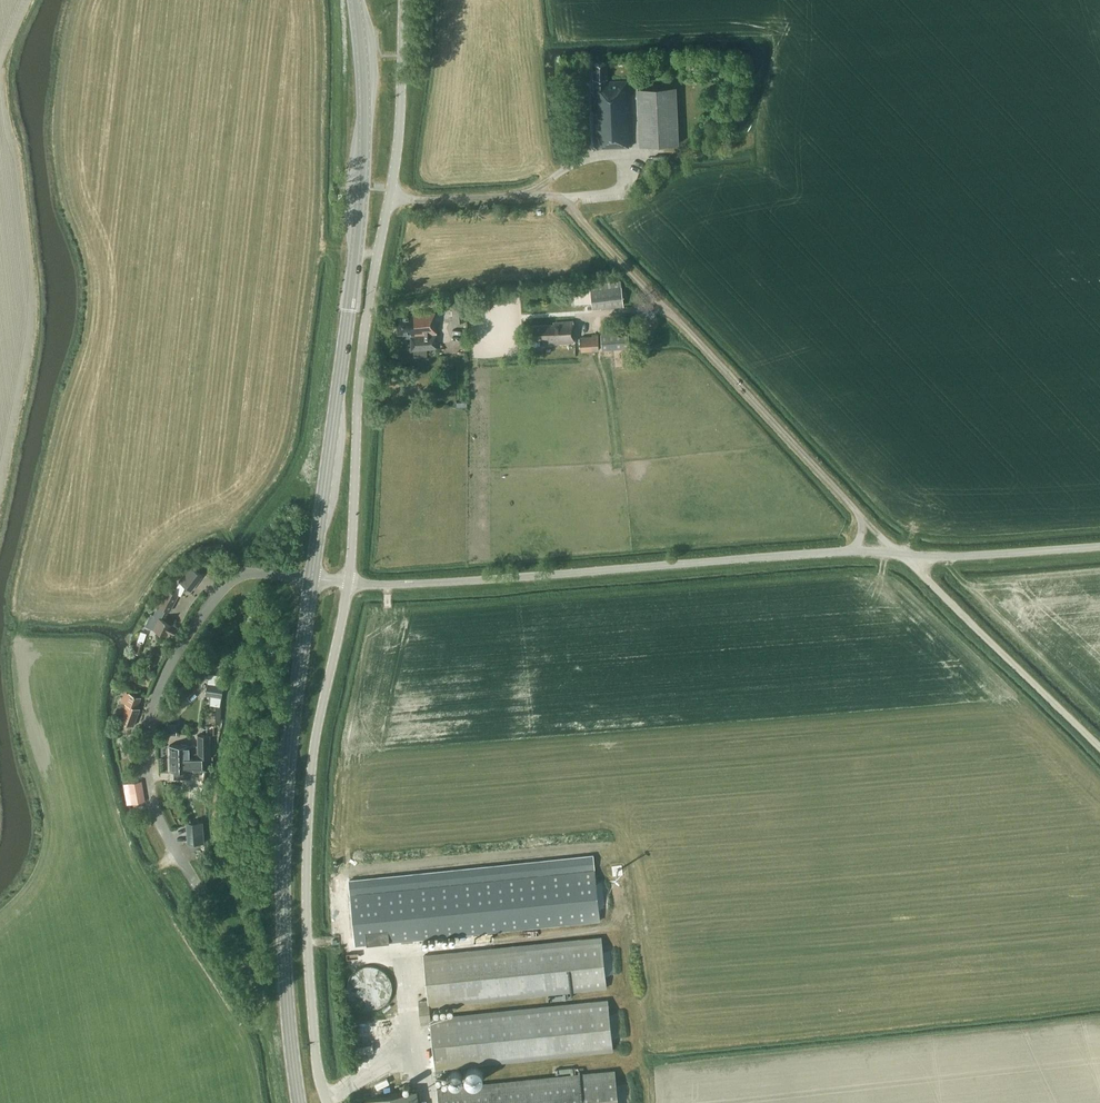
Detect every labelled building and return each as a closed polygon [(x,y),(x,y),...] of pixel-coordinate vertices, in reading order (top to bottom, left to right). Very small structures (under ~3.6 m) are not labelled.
[(594,147),(631,146),(628,80),(607,81),(606,63),(593,63),(594,95),(591,95),(594,147)] [(640,145),(678,144),(675,87),(637,88),(640,145)] [(592,308),(623,304),(621,287),(590,290),(592,308)] [(411,350),(437,348),(435,311),(413,313),(413,314),(396,316),(397,334),(403,333),(404,338),(411,338),(411,350)] [(532,339),(543,338),(543,344),(575,342),(573,321),(553,322),(553,324),(531,326),(532,339)] [(581,351),(598,350),(597,334),(592,335),(592,336),(580,337),(581,351)] [(628,334),(601,336),(602,350),(629,348),(628,334)] [(191,591),(202,576),(190,566),(178,581),(191,591)] [(176,629),(177,627),(161,619),(166,610),(170,612),(179,594),(175,592),(167,588),(153,614),(151,613),(145,625),(153,629),(167,636),(168,633),(173,636),(174,634),(175,633),(177,630),(176,629)] [(207,683),(206,695),(210,696),(218,697),(221,697),(223,685),(207,683)] [(123,722),(125,722),(124,724),(125,726),(129,727),(131,727),(132,725),(133,726),(140,708),(137,707),(141,697),(129,692),(125,702),(121,702),(119,712),(124,713),(123,722)] [(217,706),(218,697),(210,696),(209,705),(217,706)] [(177,724),(167,724),(167,736),(177,735),(177,724)] [(170,758),(198,757),(198,754),(209,753),(208,732),(198,733),(198,746),(189,746),(189,744),(169,745),(170,758)] [(198,768),(198,757),(170,758),(170,770),(170,771),(190,770),(190,768),(198,768)] [(143,801),(140,781),(128,783),(129,786),(125,787),(128,799),(129,804),(143,801)] [(202,784),(190,784),(190,797),(202,797),(202,784)] [(188,822),(189,844),(204,843),(203,821),(188,822)] [(594,870),(350,895),(355,945),(599,920),(600,920),(598,908),(596,882),(594,870)] [(601,937),(423,956),(428,1000),(418,1001),(421,1024),(430,1023),(435,1068),(613,1050),(608,1000),(430,1018),(429,1005),(606,987),(601,937)] [(463,1069),(451,1070),(452,1079),(464,1078),(463,1069)] [(615,1071),(437,1089),(438,1102),(618,1102),(615,1071)] [(405,1102),(419,1102),(417,1090),(403,1093),(405,1102)]
